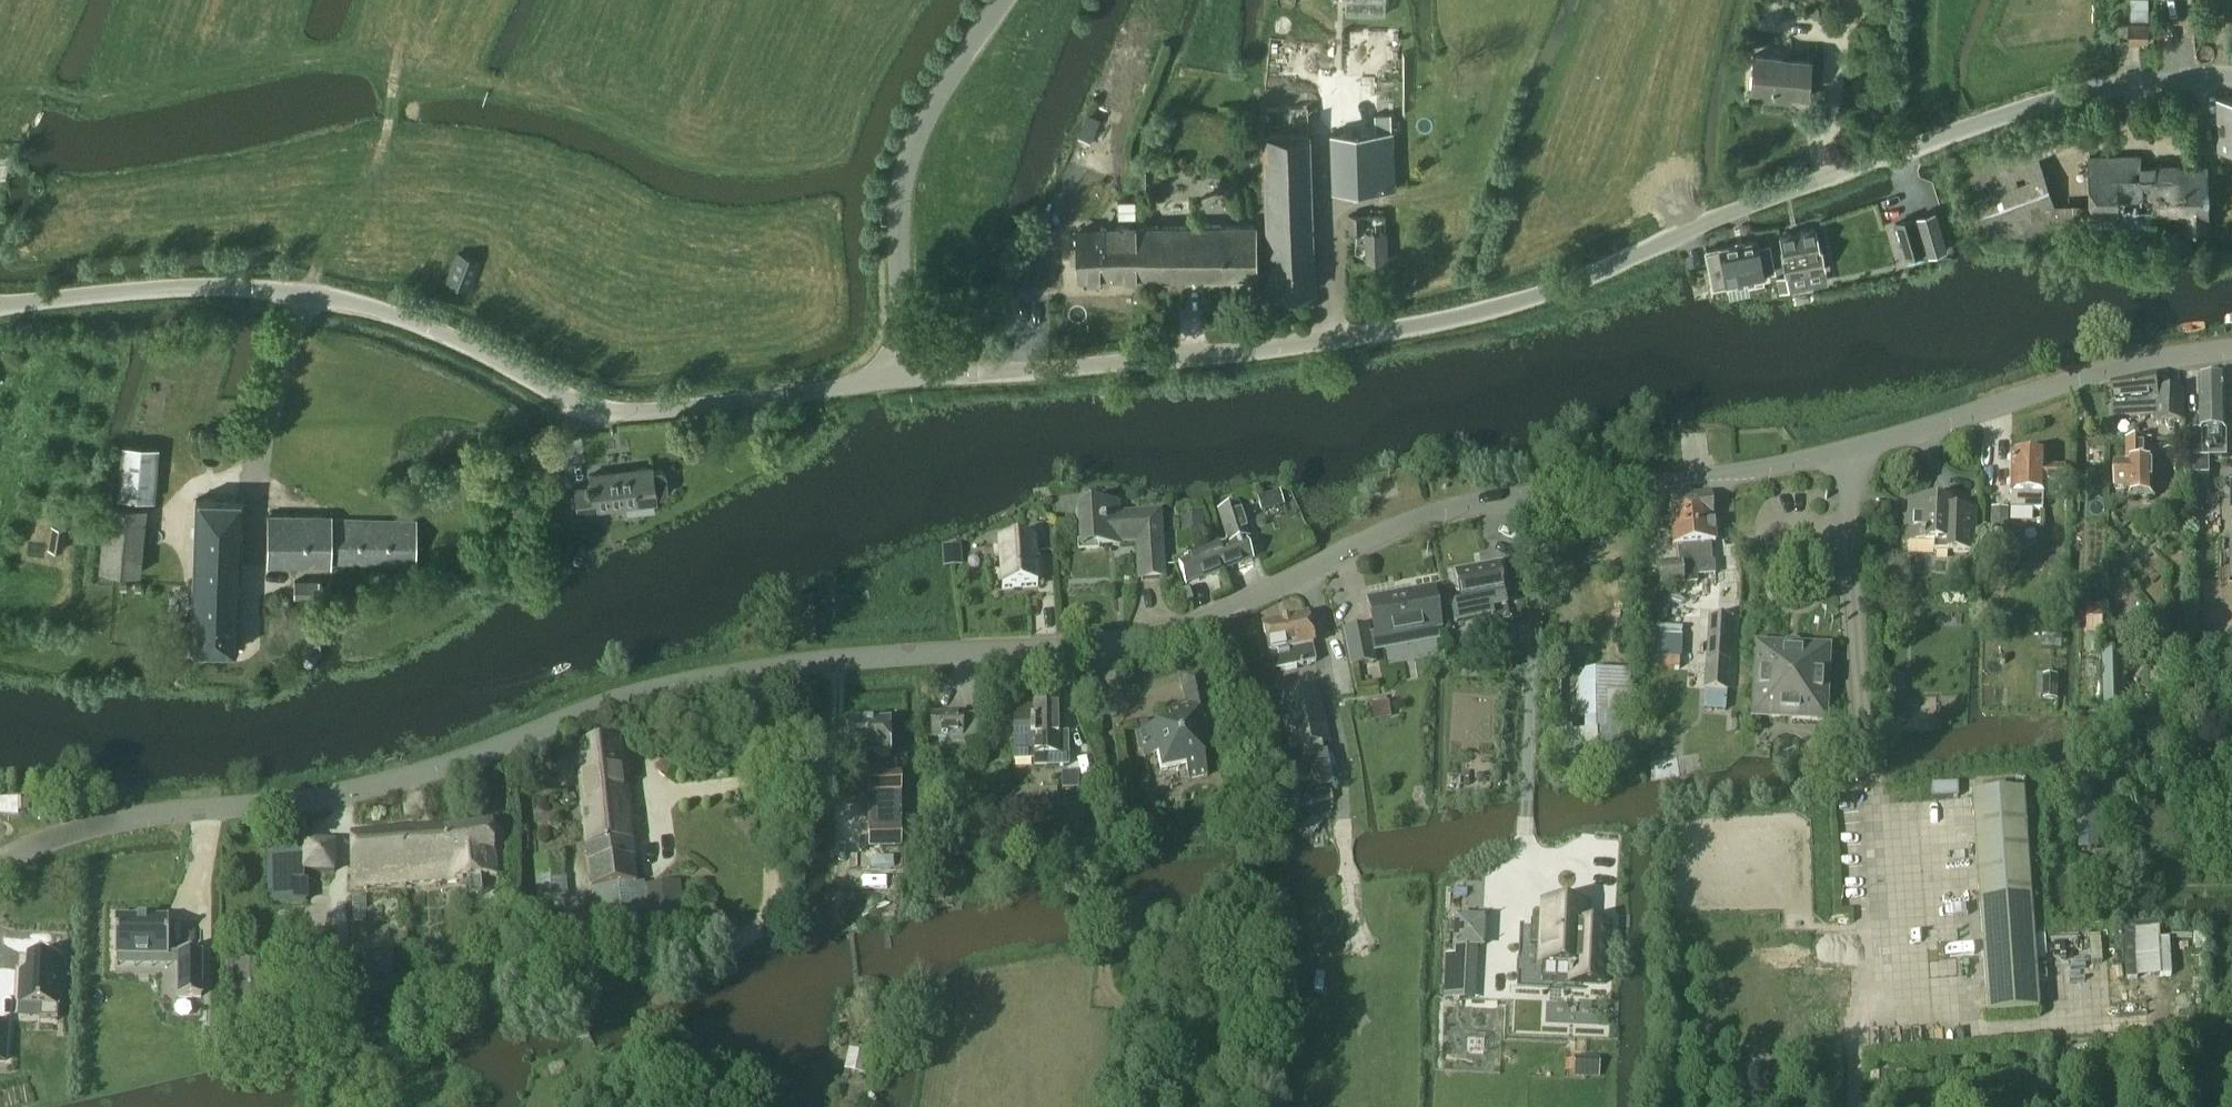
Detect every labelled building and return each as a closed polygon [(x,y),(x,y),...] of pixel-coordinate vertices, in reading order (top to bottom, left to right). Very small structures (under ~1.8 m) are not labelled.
[(2148,41),(2148,23),(2130,23),(2129,40),(2148,41)] [(1124,113),(1153,53),(1123,40),(1094,100),(1124,113)] [(1809,58),(1754,53),(1751,93),(1779,95),(1779,91),(1806,94),(1809,58)] [(2218,97),(2219,124),(2231,124),(2231,97),(2218,97)] [(1262,107),(1268,289),(1314,288),(1309,131),(1307,131),(1306,105),(1262,107)] [(2183,112),(2183,111),(2156,111),(2157,138),(2184,137),(2183,112)] [(1090,140),(1100,117),(1087,112),(1078,135),(1090,140)] [(2087,138),(2080,120),(1958,163),(1983,238),(1997,234),(2002,244),(2025,237),(2027,240),(2065,228),(2040,155),(2087,138)] [(2219,124),(2220,147),(2231,146),(2231,124),(2219,124)] [(1391,129),(1331,131),(1333,189),(1384,187),(1393,187),(1391,129)] [(2093,157),(2092,225),(2170,223),(2170,220),(2185,220),(2185,227),(2210,227),(2208,164),(2142,165),(2142,156),(2093,157)] [(1045,231),(1045,291),(1096,291),(1096,255),(1122,255),(1122,187),(1080,187),(1080,231),(1045,231)] [(1947,249),(1936,211),(1919,216),(1930,254),(1947,249)] [(1364,232),(1363,213),(1349,213),(1349,232),(1364,232)] [(1897,221),(1907,259),(1926,254),(1916,216),(1897,221)] [(1255,224),(1142,225),(1142,276),(1255,274),(1255,224)] [(1780,236),(1787,273),(1824,266),(1819,244),(1817,244),(1814,229),(1780,236)] [(1705,249),(1712,286),(1748,279),(1749,284),(1762,281),(1761,277),(1764,276),(1763,272),(1774,270),(1769,243),(1758,246),(1756,239),(1705,249)] [(1387,246),(1366,247),(1366,262),(1387,261),(1388,261),(1387,246)] [(469,287),(479,262),(458,253),(448,278),(469,287)] [(1786,272),(1776,274),(1779,291),(1789,289),(1786,272)] [(2186,422),(2185,392),(2158,392),(2157,377),(2115,385),(2116,418),(2158,417),(2158,423),(2186,422)] [(2228,464),(2227,417),(2227,382),(2201,382),(2203,432),(2197,432),(2197,458),(2197,475),(2211,475),(2211,464),(2228,464)] [(2150,441),(2125,441),(2125,463),(2114,463),(2114,489),(2128,489),(2129,497),(2152,496),(2150,441)] [(118,496),(155,499),(159,447),(122,444),(118,496)] [(2045,489),(2062,489),(2063,468),(2044,467),(2045,456),(2011,455),(2010,509),(2040,510),(2041,496),(2045,497),(2045,489)] [(660,469),(651,470),(651,465),(591,474),(593,492),(576,495),(579,515),(597,512),(596,508),(656,499),(655,494),(664,493),(667,489),(664,472),(660,469)] [(1279,492),(1257,499),(1261,513),(1284,505),(1279,492)] [(1711,494),(1689,496),(1695,575),(1714,574),(1713,564),(1711,564),(1710,543),(1714,542),(1711,494)] [(1689,496),(1669,497),(1672,545),(1676,545),(1677,561),(1657,562),(1658,585),(1696,582),(1695,575),(1689,496)] [(195,497),(190,649),(239,650),(244,498),(195,497)] [(1904,518),(1903,542),(1933,544),(1933,553),(1958,554),(1975,555),(1977,514),(1960,513),(1947,513),(1948,503),(1909,502),(1908,518),(1904,518)] [(1123,544),(1137,543),(1139,581),(1164,579),(1159,514),(1122,517),(1119,506),(1082,509),(1085,550),(1124,547),(1123,544)] [(1213,551),(1222,572),(1253,560),(1245,539),(1249,537),(1238,507),(1220,514),(1229,545),(1213,551)] [(2008,510),(1991,510),(1990,550),(2006,550),(2008,510)] [(332,562),(416,564),(416,520),(332,518),(332,514),(269,514),(267,564),(332,565),(332,562)] [(51,524),(48,547),(64,549),(67,526),(51,524)] [(1051,526),(1036,527),(1038,553),(1053,553),(1051,526)] [(1203,527),(1189,528),(1190,537),(1204,537),(1203,527)] [(1007,542),(999,543),(999,547),(995,548),(996,558),(1000,558),(1001,571),(996,572),(997,582),(1001,582),(1001,588),(1037,586),(1037,584),(1043,584),(1042,567),(1036,567),(1035,541),(1027,541),(1026,535),(1007,536),(1007,542)] [(1187,585),(1222,572),(1213,551),(1179,564),(1187,585)] [(1461,598),(1451,600),(1455,622),(1493,616),(1491,606),(1504,603),(1498,565),(1457,573),(1461,598)] [(294,579),(294,595),(319,595),(319,579),(294,579)] [(1189,590),(1185,592),(1189,603),(1194,601),(1189,590)] [(1440,630),(1433,590),(1369,602),(1377,642),(1440,630)] [(2104,628),(2105,596),(2096,596),(2095,602),(2090,603),(2089,627),(2104,628)] [(1262,626),(1269,656),(1276,654),(1279,669),(1315,662),(1312,646),(1306,616),(1262,626)] [(1352,668),(1374,664),(1367,629),(1346,633),(1352,668)] [(1732,633),(1708,633),(1709,700),(1733,699),(1732,633)] [(1826,662),(1827,649),(1769,646),(1756,646),(1753,703),(1753,716),(1811,719),(1823,720),(1824,707),(1826,662)] [(2102,704),(2125,703),(2124,651),(2101,653),(2102,704)] [(2151,666),(2150,682),(2168,683),(2169,667),(2151,666)] [(1615,671),(1578,670),(1578,720),(1584,720),(1584,734),(1572,734),(1572,730),(1555,730),(1558,780),(1581,779),(1580,771),(1595,771),(1633,771),(1628,682),(1615,681),(1615,671)] [(2064,700),(2065,676),(2043,677),(2044,700),(2064,700)] [(1290,751),(1331,742),(1319,687),(1277,696),(1290,751)] [(1186,767),(1189,779),(1208,775),(1199,732),(1215,729),(1209,698),(1178,704),(1180,713),(1168,715),(1170,724),(1136,731),(1140,749),(1143,748),(1144,757),(1157,755),(1161,772),(1186,767)] [(1034,707),(1015,708),(1016,749),(1016,761),(1033,761),(1033,768),(1069,767),(1068,733),(1057,733),(1056,699),(1034,700),(1034,707)] [(1388,703),(1371,705),(1374,722),(1391,720),(1388,703)] [(931,738),(962,738),(962,715),(930,716),(931,738)] [(889,722),(847,722),(847,755),(889,755),(889,722)] [(618,740),(578,746),(594,920),(647,914),(651,953),(687,949),(680,883),(634,888),(618,740)] [(1326,754),(1289,763),(1297,798),(1334,789),(1326,754)] [(890,776),(870,776),(870,795),(890,795),(890,776)] [(1986,1014),(2037,1011),(2022,791),(1971,794),(1986,1014)] [(1058,798),(1038,798),(1038,832),(1083,831),(1083,801),(1062,802),(1058,802),(1058,798)] [(2098,811),(2077,811),(2077,848),(2097,848),(2098,811)] [(899,849),(900,812),(870,812),(870,849),(899,849)] [(407,836),(411,884),(468,879),(470,895),(482,896),(480,879),(496,878),(492,828),(407,836)] [(353,889),(411,884),(407,836),(352,841),(353,889)] [(334,843),(305,843),(305,873),(335,872),(334,843)] [(568,902),(567,877),(564,877),(563,858),(534,859),(537,903),(568,902)] [(1520,922),(1517,983),(1570,985),(1571,981),(1603,982),(1605,926),(1584,925),(1584,904),(1543,903),(1542,924),(1520,922)] [(8,931),(22,925),(16,911),(2,916),(8,931)] [(119,921),(121,959),(175,958),(174,920),(119,921)] [(1451,924),(1444,978),(1469,978),(1470,946),(1478,946),(1485,922),(1451,924)] [(393,951),(407,951),(407,927),(352,927),(352,975),(393,975),(393,951)] [(201,953),(179,953),(179,955),(179,967),(179,997),(201,997),(201,953)] [(22,975),(12,975),(12,1004),(22,1003),(22,1015),(44,1016),(46,960),(21,958),(22,975)] [(231,1017),(272,1014),(269,961),(228,963),(231,1017)] [(2190,976),(2189,990),(2199,991),(2200,977),(2190,976)] [(8,1037),(0,1037),(0,1061),(7,1062),(8,1037)] [(848,1051),(844,1071),(867,1076),(871,1056),(848,1051)] [(1585,1071),(1585,1076),(1599,1076),(1600,1061),(1585,1060),(1585,1071)]
